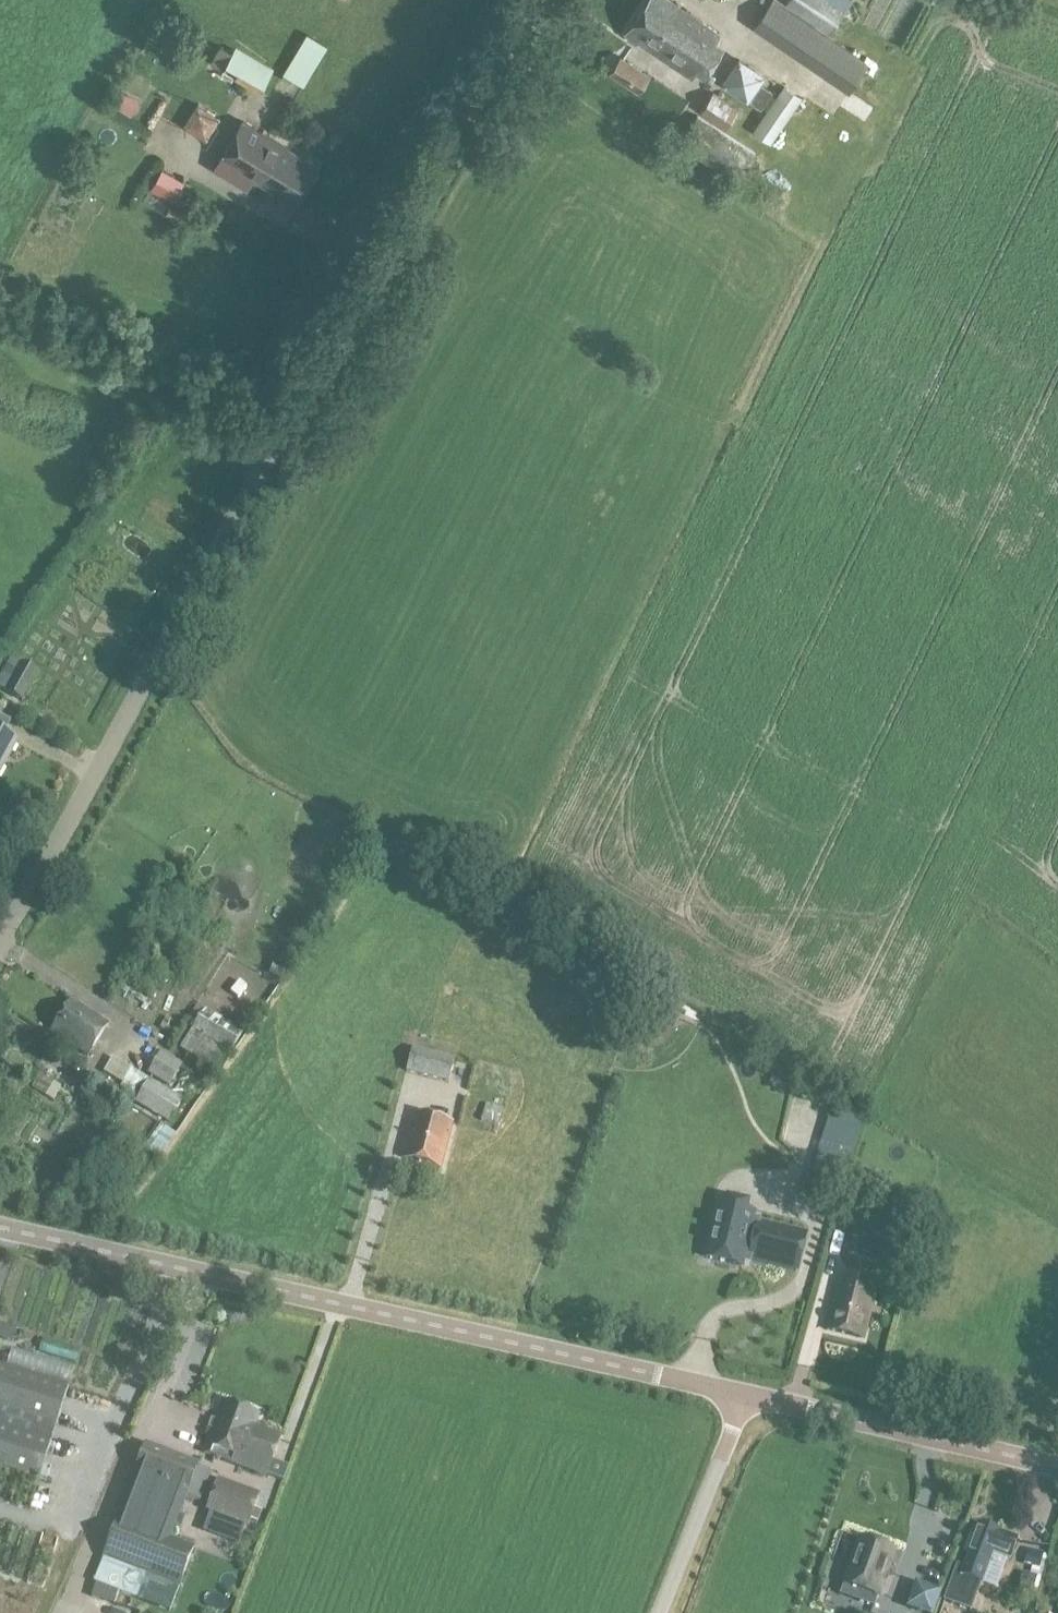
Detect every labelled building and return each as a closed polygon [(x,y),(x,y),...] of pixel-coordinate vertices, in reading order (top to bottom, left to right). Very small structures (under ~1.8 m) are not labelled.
[(691,78),(721,34),(671,0),(647,0),(625,33),(691,78)] [(830,0),(788,0),(786,4),(829,34),(845,10),(830,0)] [(328,45),(308,33),(283,74),(304,86),(328,45)] [(236,45),(235,46),(222,69),(222,70),(259,92),(274,68),(236,45)] [(621,55),(609,73),(639,93),(651,75),(621,55)] [(741,95),(758,73),(737,58),(720,80),(741,95)] [(761,83),(750,101),(761,109),(773,91),(761,83)] [(753,130),(770,142),(801,96),(784,85),(753,130)] [(714,91),(699,113),(725,130),(738,108),(714,91)] [(184,131),(212,139),(220,110),(193,102),(184,131)] [(698,114),(678,145),(737,183),(756,152),(698,114)] [(221,160),(296,204),(319,165),(244,121),(221,160)] [(162,168),(156,178),(150,189),(173,202),(185,181),(162,168)] [(184,211),(172,204),(166,213),(178,221),(184,211)] [(8,692),(7,693),(23,702),(39,673),(36,672),(22,664),(8,692)] [(18,742),(5,734),(12,722),(0,716),(0,774),(18,742)] [(235,977),(225,990),(237,998),(246,985),(235,977)] [(71,1002),(51,1033),(88,1056),(108,1025),(71,1002)] [(196,1025),(193,1031),(232,1054),(245,1033),(205,1010),(196,1025)] [(232,1054),(193,1031),(192,1030),(180,1050),(219,1074),(232,1054)] [(406,1073),(449,1084),(455,1059),(412,1048),(406,1073)] [(170,1088),(172,1086),(183,1065),(161,1052),(148,1075),(170,1088)] [(124,1085),(133,1069),(114,1058),(105,1074),(124,1085)] [(124,1085),(118,1094),(170,1124),(185,1100),(133,1069),(124,1085)] [(54,1083),(46,1097),(53,1102),(62,1087),(54,1083)] [(834,1121),(861,1129),(866,1111),(857,1108),(840,1103),(834,1121)] [(487,1104),(481,1121),(499,1127),(504,1110),(487,1104)] [(452,1125),(415,1115),(404,1159),(441,1168),(452,1125)] [(150,1174),(177,1135),(159,1123),(132,1162),(150,1174)] [(716,1203),(703,1260),(707,1261),(743,1269),(745,1262),(746,1259),(798,1272),(807,1233),(755,1221),(757,1212),(749,1211),(751,1203),(745,1201),(727,1197),(725,1205),(716,1203)] [(893,1247),(888,1269),(908,1274),(912,1252),(893,1247)] [(878,1281),(840,1273),(826,1334),(864,1343),(878,1281)] [(743,1294),(745,1286),(739,1284),(737,1292),(743,1294)] [(66,1378),(74,1355),(10,1334),(2,1357),(66,1378)] [(95,1368),(93,1350),(83,1351),(84,1369),(95,1368)] [(0,1365),(0,1410),(58,1427),(70,1387),(0,1365)] [(241,1468),(255,1429),(260,1415),(223,1402),(204,1454),(241,1468)] [(0,1425),(0,1469),(41,1481),(53,1441),(0,1425)] [(282,1438),(255,1429),(241,1468),(285,1483),(290,1467),(273,1461),(282,1438)] [(212,1471),(146,1446),(134,1477),(186,1497),(200,1503),(212,1471)] [(134,1477),(118,1520),(119,1520),(170,1538),(186,1497),(134,1477)] [(261,1495),(260,1495),(218,1480),(206,1513),(250,1529),(261,1495)] [(170,1538),(119,1520),(103,1560),(151,1577),(178,1588),(194,1547),(170,1538)] [(970,1555),(964,1569),(957,1566),(944,1602),(972,1612),(990,1563),(989,1562),(992,1554),(1009,1560),(1017,1541),(979,1527),(969,1555),(970,1555)] [(874,1609),(894,1553),(861,1542),(845,1587),(861,1593),(858,1603),(874,1609)] [(1033,1552),(1029,1566),(1040,1569),(1044,1555),(1033,1552)] [(1033,1592),(1037,1578),(1025,1574),(1020,1589),(1033,1592)]
